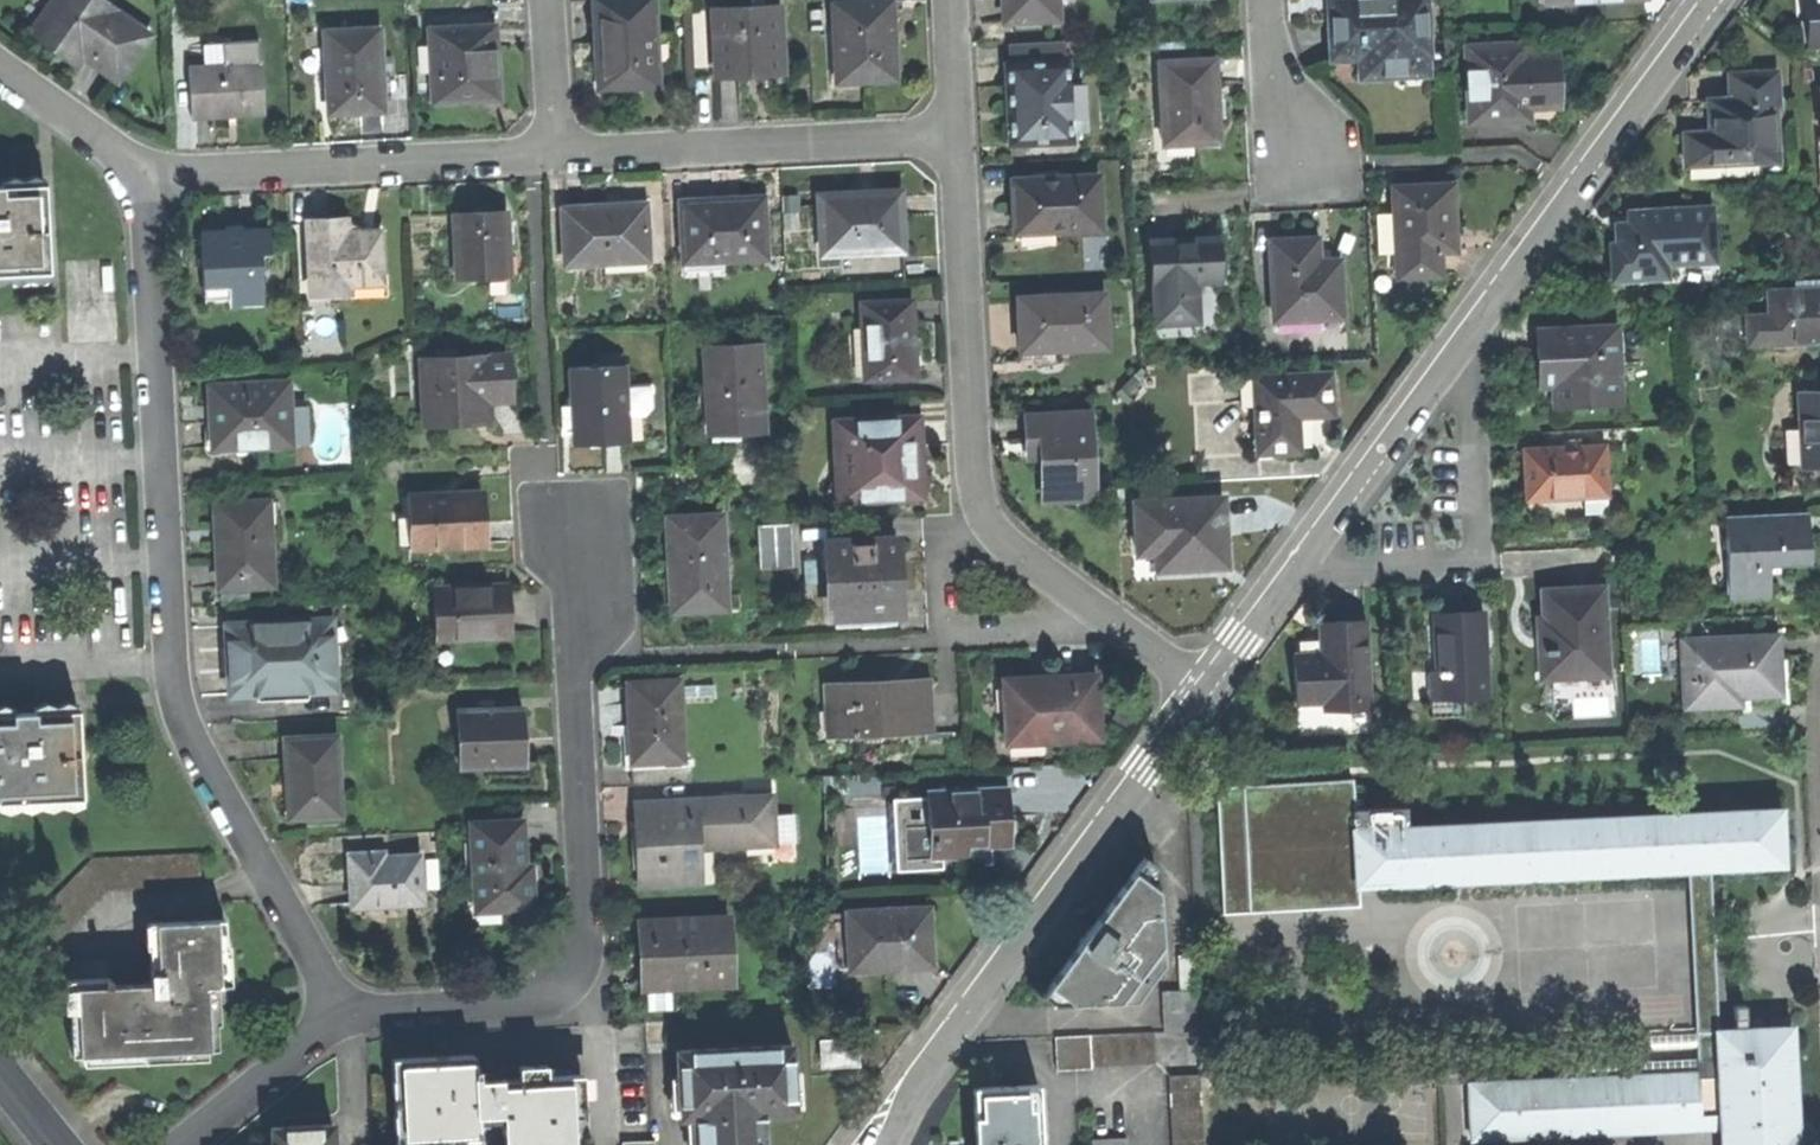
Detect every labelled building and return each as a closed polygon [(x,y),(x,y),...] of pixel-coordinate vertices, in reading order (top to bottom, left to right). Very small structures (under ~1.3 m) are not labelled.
[(107,0),(53,0),(31,30),(53,46),(78,64),(85,54),(119,80),(152,34),(107,0)] [(596,42),(598,79),(605,86),(659,84),(655,0),(594,0),(596,42)] [(891,0),(834,0),(836,79),(894,77),(892,32),(891,0)] [(1056,18),(1056,0),(1009,0),(1011,20),(1056,18)] [(1422,0),(1329,0),(1330,26),(1331,61),(1357,60),(1357,76),(1426,73),(1422,0)] [(1805,16),(1806,44),(1819,43),(1819,0),(1813,0),(1814,16),(1805,16)] [(749,72),(785,71),(782,5),(715,7),(717,74),(749,72)] [(500,45),(499,24),(432,27),(434,100),(502,97),(500,45)] [(327,31),(331,111),(358,110),(385,108),(381,28),(327,31)] [(1009,41),(1010,63),(1063,59),(1061,38),(1009,41)] [(1525,41),(1464,44),(1467,119),(1524,117),(1524,113),(1557,111),(1556,81),(1554,52),(1526,54),(1525,41)] [(1161,141),(1216,139),(1215,109),(1213,56),(1157,59),(1161,141)] [(1016,141),(1070,138),(1066,59),(1063,59),(1010,63),(1005,63),(1008,94),(1009,110),(1014,110),(1016,141)] [(263,62),(190,67),(193,116),(223,114),(266,112),(263,62)] [(1682,165),(1774,158),(1772,106),(1774,105),(1772,68),(1721,72),(1723,98),(1704,99),(1705,112),(1706,129),(1680,131),(1682,165)] [(1016,231),(1101,227),(1097,173),(1013,178),(1014,203),(1016,231)] [(53,269),(51,228),(48,182),(0,185),(0,272),(53,269)] [(1438,235),(1454,234),(1451,183),(1390,186),(1395,277),(1438,275),(1438,255),(1438,235)] [(856,192),(820,194),(823,252),(903,248),(900,190),(856,192)] [(685,259),(767,255),(764,195),(720,198),(682,200),(685,259)] [(1707,200),(1625,204),(1626,221),(1612,222),(1613,241),(1608,242),(1609,257),(1610,276),(1663,273),(1662,261),(1711,258),(1707,200)] [(567,263),(649,258),(647,205),(610,206),(609,204),(588,205),(563,206),(567,263)] [(479,211),(455,212),(457,277),(512,275),(508,210),(479,211)] [(383,229),(346,230),(346,218),(329,219),(310,219),(314,292),(341,292),(341,283),(385,282),(383,229)] [(265,300),(263,254),(272,253),(272,227),(205,229),(205,252),(207,287),(231,286),(231,301),(265,300)] [(1195,277),(1217,276),(1216,234),(1200,235),(1151,237),(1155,319),(1197,318),(1195,277)] [(1316,259),(1315,238),(1290,239),(1267,240),(1271,320),(1339,317),(1336,259),(1316,259)] [(1819,341),(1819,289),(1806,290),(1806,282),(1793,282),(1793,290),(1768,291),(1769,316),(1746,317),(1747,344),(1819,341)] [(1107,344),(1104,291),(1020,296),(1021,322),(1022,349),(1107,344)] [(867,377),(917,374),(915,333),(913,297),(862,300),(867,377)] [(1613,322),(1533,327),(1534,354),(1536,384),(1552,383),(1554,403),(1619,400),(1613,322)] [(761,344),(706,347),(712,431),(729,430),(765,428),(761,344)] [(510,356),(425,359),(427,423),(478,421),(477,402),(499,400),(512,400),(510,356)] [(626,364),(573,367),(576,445),(597,444),(630,442),(629,415),(648,415),(652,411),(652,395),(655,390),(654,385),(650,381),(627,380),(626,364)] [(1255,377),(1258,451),(1296,448),(1296,432),(1296,414),(1329,413),(1328,374),(1255,377)] [(290,380),(211,385),(213,406),(215,448),(293,443),(290,380)] [(1819,466),(1819,393),(1800,395),(1805,467),(1819,466)] [(1043,496),(1093,493),(1087,408),(1025,412),(1026,436),(1027,451),(1040,451),(1043,496)] [(921,450),(919,417),(838,421),(842,498),(923,495),(921,450)] [(1606,508),(1601,442),(1522,448),(1523,472),(1525,497),(1583,493),(1584,510),(1606,508)] [(414,547),(485,543),(484,516),(484,492),(412,495),(414,547)] [(1155,565),(1223,562),(1221,531),(1220,496),(1136,499),(1137,549),(1155,549),(1155,565)] [(219,587),(273,584),(270,501),(215,504),(217,538),(219,587)] [(673,610),(728,607),(723,513),(668,514),(671,572),(673,610)] [(1808,542),(1806,514),(1726,518),(1729,601),(1770,600),(1769,565),(1809,564),(1808,542)] [(796,567),(794,521),(759,522),(761,569),(796,567)] [(896,538),(831,542),(834,615),(899,611),(898,573),(896,538)] [(510,585),(435,587),(437,640),(513,637),(512,613),(510,585)] [(1557,588),(1543,588),(1546,652),(1553,652),(1555,674),(1607,672),(1602,586),(1557,588)] [(1445,696),(1486,694),(1481,609),(1451,610),(1433,611),(1436,668),(1444,674),(1445,696)] [(1322,701),(1369,700),(1364,612),(1338,613),(1317,614),(1319,645),(1293,646),(1295,694),(1321,693),(1322,701)] [(335,688),(332,621),(228,627),(229,644),(231,695),(335,688)] [(1776,636),(1683,640),(1686,707),(1742,705),(1743,697),(1756,697),(1756,692),(1779,691),(1778,668),(1776,636)] [(1007,744),(1099,739),(1096,674),(1065,675),(1050,676),(1050,685),(1004,687),(1007,744)] [(1004,679),(1004,687),(1050,685),(1050,676),(1004,679)] [(628,763),(680,760),(675,680),(624,682),(626,735),(628,763)] [(900,683),(828,687),(829,733),(851,733),(851,737),(885,735),(885,731),(926,729),(924,682),(900,683)] [(520,708),(455,711),(456,769),(496,767),(497,758),(522,758),(521,740),(520,708)] [(78,798),(77,768),(74,709),(0,712),(0,801),(78,798)] [(284,816),(335,814),(333,734),(281,736),(283,778),(284,816)] [(1051,757),(1050,743),(1016,744),(1017,758),(1051,757)] [(523,758),(522,758),(497,758),(496,767),(522,766),(523,758)] [(1712,870),(1783,867),(1780,812),(1405,831),(1404,809),(1355,811),(1354,781),(1216,785),(1222,914),(1360,907),(1360,888),(1688,872),(1712,870)] [(919,799),(884,800),(884,817),(886,872),(940,870),(939,857),(964,857),(964,847),(968,847),(969,864),(989,864),(988,846),(1007,846),(1006,824),(1005,788),(946,790),(946,788),(918,789),(919,799)] [(634,849),(636,885),(694,882),(692,841),(699,841),(699,847),(700,847),(774,842),(772,795),(697,797),(697,799),(639,800),(640,826),(633,826),(634,849)] [(524,866),(520,866),(518,821),(467,825),(474,913),(467,913),(467,926),(498,925),(497,910),(526,908),(525,880),(524,866)] [(701,882),(700,847),(699,847),(699,841),(692,841),(694,882),(701,882)] [(347,906),(419,903),(417,854),(370,856),(369,852),(345,853),(346,886),(347,906)] [(1137,997),(1147,981),(1138,974),(1161,942),(1155,866),(1142,856),(1084,937),(1043,994),(1053,1003),(1118,1000),(1126,989),(1137,997)] [(1637,1073),(1698,1071),(1698,1065),(1720,1064),(1719,1034),(1712,870),(1688,872),(1695,1033),(1636,1035),(1636,1048),(1696,1045),(1697,1058),(1638,1060),(1637,1073)] [(836,969),(928,966),(928,945),(927,908),(833,913),(836,969)] [(641,989),(730,984),(727,918),(639,923),(641,967),(641,989)] [(221,946),(220,920),(143,923),(147,984),(107,985),(107,977),(64,978),(66,1055),(96,1055),(96,1064),(184,1061),(185,1050),(212,1049),(212,1024),(203,1024),(202,987),(216,987),(215,970),(213,947),(221,946)] [(1160,991),(1160,1030),(1198,1029),(1194,953),(1178,953),(1180,990),(1160,991)] [(1791,1030),(1762,1032),(1719,1034),(1720,1064),(1698,1065),(1698,1071),(1698,1074),(1471,1085),(1473,1139),(1723,1127),(1724,1144),(1797,1144),(1791,1030)] [(1093,1066),(1156,1063),(1154,1032),(1056,1037),(1057,1073),(1093,1071),(1093,1066)] [(818,1041),(818,1066),(855,1065),(854,1040),(818,1041)] [(764,1115),(792,1113),(790,1046),(675,1052),(677,1119),(689,1118),(690,1144),(765,1144),(764,1115)] [(577,1075),(544,1075),(544,1065),(498,1067),(498,1075),(483,1075),(483,1087),(472,1088),(472,1076),(477,1076),(477,1068),(472,1068),(472,1056),(396,1060),(398,1144),(475,1144),(475,1127),(501,1126),(502,1144),(579,1144),(577,1075)] [(1201,1074),(1169,1074),(1173,1144),(1204,1144),(1201,1074)] [(1039,1082),(976,1084),(977,1118),(977,1144),(1042,1144),(1039,1082)] [(329,1123),(267,1127),(268,1144),(330,1144),(329,1123)]
